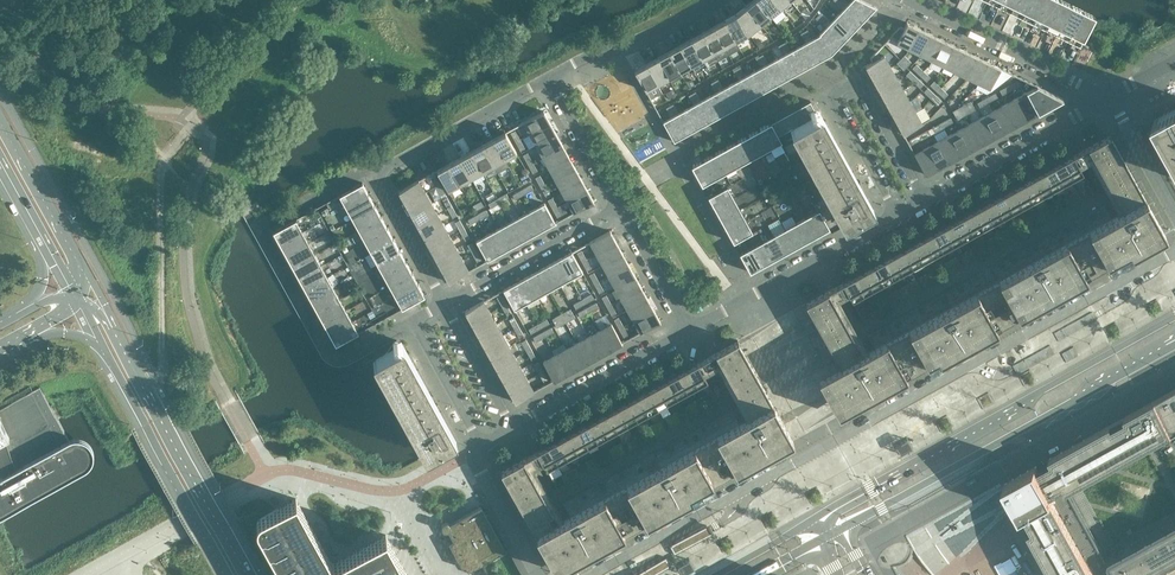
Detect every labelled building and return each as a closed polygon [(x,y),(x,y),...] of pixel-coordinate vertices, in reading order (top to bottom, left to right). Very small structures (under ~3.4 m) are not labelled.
[(758,0),(753,0),(746,6),(761,24),(771,15),(758,0)] [(775,0),(758,0),(771,15),(781,7),(775,0)] [(846,6),(840,0),(834,0),(843,9),(837,15),(854,31),(863,22),(846,6)] [(875,9),(876,7),(862,0),(851,0),(849,3),(846,0),(840,0),(846,6),(863,22),(875,9)] [(1017,0),(1003,0),(999,8),(1011,13),(1017,0)] [(1032,0),(1017,0),(1011,13),(1022,19),(1032,0)] [(1046,0),(1032,0),(1022,19),(1034,25),(1046,0)] [(1060,0),(1046,0),(1034,25),(1045,30),(1060,0)] [(1072,5),(1061,0),(1060,0),(1045,30),(1057,36),(1072,5)] [(1068,41),(1083,11),(1072,5),(1057,36),(1068,41)] [(761,24),(746,6),(736,14),(747,34),(749,33),(761,24)] [(1081,47),(1090,27),(1095,17),(1083,11),(1068,41),(1081,47)] [(854,31),(837,15),(831,21),(821,12),(818,15),(828,24),(845,40),(854,31)] [(747,34),(736,14),(725,20),(736,40),(747,34)] [(845,40),(828,24),(818,15),(816,18),(825,27),(820,33),(832,54),(845,40)] [(736,40),(725,20),(713,26),(725,46),(736,40)] [(909,49),(919,28),(907,22),(904,29),(899,27),(892,35),(892,36),(899,39),(897,43),(909,49)] [(725,46),(713,26),(702,32),(714,53),(725,46)] [(920,54),(930,33),(919,28),(909,49),(920,54)] [(832,54),(820,33),(819,33),(820,34),(812,39),(807,30),(804,31),(809,41),(820,61),(832,54)] [(820,61),(809,41),(804,31),(800,33),(805,42),(797,47),(809,67),(820,61)] [(714,53),(702,32),(691,39),(702,59),(714,53)] [(932,60),(942,39),(930,33),(920,54),(932,60)] [(702,59),(691,39),(680,45),(691,65),(702,59)] [(943,65),(953,44),(942,39),(932,60),(943,65)] [(809,67),(797,47),(790,51),(785,42),(781,44),(786,53),(797,73),(809,67)] [(797,73),(786,53),(781,44),(778,46),(783,55),(775,59),(786,79),(797,73)] [(955,71),(965,50),(953,44),(943,65),(955,71)] [(691,65),(680,45),(669,51),(680,71),(691,65)] [(966,77),(977,56),(965,50),(955,71),(966,77)] [(680,71),(669,51),(657,57),(669,77),(680,71)] [(881,57),(877,51),(870,58),(872,62),(865,65),(872,77),(891,66),(884,55),(881,57)] [(786,79),(775,59),(768,63),(763,54),(759,56),(764,65),(775,85),(786,79)] [(911,62),(904,55),(901,59),(908,66),(911,62)] [(775,85),(764,65),(759,56),(755,58),(760,67),(753,71),(764,91),(775,85)] [(978,82),(988,61),(977,56),(966,77),(978,82)] [(669,77),(657,57),(646,63),(658,84),(669,77)] [(908,66),(901,59),(897,63),(904,70),(908,66)] [(990,88),(1000,67),(988,61),(978,82),(990,88)] [(658,84),(646,63),(635,70),(646,90),(658,84)] [(916,64),(912,68),(919,74),(923,70),(916,64)] [(897,78),(891,66),(872,77),(878,88),(897,78)] [(764,91),(753,71),(745,76),(740,67),(737,69),(742,78),(753,98),(764,91)] [(753,98),(742,78),(737,69),(733,70),(738,80),(730,84),(742,104),(753,98)] [(917,77),(910,70),(906,74),(913,81),(917,77)] [(931,77),(923,70),(919,74),(927,81),(931,77)] [(920,88),(924,84),(917,77),(913,81),(920,88)] [(903,89),(897,78),(878,88),(884,100),(903,89)] [(742,104),(730,84),(723,88),(718,79),(714,81),(719,90),(730,110),(742,104)] [(934,80),(930,84),(937,91),(941,87),(934,80)] [(1020,84),(1018,80),(1009,85),(1011,89),(1020,84)] [(730,110),(719,90),(714,81),(711,83),(716,92),(708,96),(719,116),(730,110)] [(1002,94),(1011,89),(1009,85),(1000,90),(1002,94)] [(1038,112),(1063,98),(1037,85),(1026,91),(1038,112)] [(935,94),(928,87),(924,91),(931,98),(935,94)] [(948,94),(941,87),(937,91),(944,98),(948,94)] [(910,100),(903,89),(884,100),(891,111),(910,100)] [(719,116),(708,96),(701,100),(696,91),(692,93),(697,102),(708,122),(719,116)] [(1038,112),(1026,91),(1015,98),(1027,118),(1038,112)] [(998,97),(996,92),(986,97),(989,102),(998,97)] [(708,122),(697,102),(692,93),(688,95),(693,104),(686,108),(697,129),(708,122)] [(938,105),(942,101),(935,94),(931,98),(938,105)] [(980,107),(989,102),(986,97),(977,102),(980,107)] [(1027,118),(1015,98),(1004,104),(1015,124),(1027,118)] [(792,125),(817,112),(810,100),(786,113),(792,125)] [(916,112),(910,100),(891,111),(897,122),(916,112)] [(971,100),(962,106),(964,110),(973,105),(971,100)] [(697,129),(686,108),(678,113),(673,104),(670,106),(675,115),(686,135),(697,129)] [(1015,124),(1004,104),(993,110),(1004,130),(1015,124)] [(976,109),(973,105),(964,110),(966,114),(976,109)] [(686,135),(675,115),(670,106),(666,108),(671,117),(663,121),(674,141),(686,135)] [(955,115),(964,110),(962,106),(952,111),(955,115)] [(1155,119),(1171,148),(1174,155),(1174,156),(1174,108),(1155,119)] [(550,122),(544,110),(524,122),(530,134),(550,122)] [(873,208),(819,110),(817,112),(792,125),(796,133),(846,223),(871,210),(870,210),(873,208)] [(957,119),(966,114),(964,110),(955,115),(957,119)] [(1004,130),(993,110),(982,116),(993,137),(1004,130)] [(922,123),(916,112),(897,122),(903,134),(922,123)] [(796,133),(792,125),(786,113),(771,122),(782,141),(796,133)] [(993,137),(982,116),(971,122),(982,143),(993,137)] [(953,122),(951,117),(942,122),(944,127),(953,122)] [(557,134),(550,122),(530,134),(536,145),(557,134)] [(782,141),(771,122),(760,128),(770,147),(782,141)] [(935,132),(944,127),(942,122),(932,127),(935,132)] [(982,143),(971,122),(960,129),(971,149),(982,143)] [(770,147),(760,128),(748,134),(759,153),(770,147)] [(971,149),(960,129),(948,135),(960,155),(971,149)] [(515,130),(511,132),(516,141),(520,139),(515,130)] [(931,134),(928,130),(919,135),(922,139),(931,134)] [(517,152),(505,132),(494,138),(505,158),(517,152)] [(543,156),(563,145),(557,134),(536,145),(543,156)] [(759,153),(748,134),(737,140),(747,159),(759,153)] [(1146,199),(1131,173),(1110,134),(1087,147),(1122,210),(1123,212),(1145,199),(1145,200),(1146,199)] [(913,144),(922,139),(919,135),(910,140),(913,144)] [(960,155),(948,135),(937,141),(949,161),(960,155)] [(505,158),(494,138),(483,144),(494,165),(505,158)] [(525,148),(520,139),(516,141),(521,151),(525,148)] [(747,159),(737,140),(726,147),(736,166),(747,159)] [(949,161),(937,141),(926,147),(937,168),(949,161)] [(494,165),(483,144),(471,151),(482,171),(494,165)] [(549,167),(569,156),(563,145),(543,156),(549,167)] [(736,166),(726,147),(714,153),(725,172),(736,166)] [(937,168),(926,147),(914,154),(926,174),(937,168)] [(776,153),(780,164),(791,161),(787,150),(776,153)] [(482,171),(471,151),(460,157),(471,177),(482,171)] [(528,152),(523,155),(528,164),(533,161),(528,152)] [(725,172),(714,153),(703,159),(713,178),(721,174),(725,172)] [(1083,173),(1073,155),(1072,155),(1071,153),(1064,157),(1065,159),(1063,161),(1073,179),(1083,173)] [(555,178),(575,167),(569,156),(549,167),(555,178)] [(471,177),(460,157),(448,163),(460,184),(471,177)] [(1073,179),(1063,161),(1062,161),(1061,158),(1054,162),(1055,165),(1053,166),(1063,184),(1073,179)] [(713,178),(703,159),(691,166),(702,185),(713,178)] [(538,170),(533,161),(528,164),(533,173),(538,170)] [(460,184),(448,163),(437,170),(448,190),(460,184)] [(1063,184),(1053,166),(1052,166),(1051,164),(1044,168),(1045,170),(1043,172),(1053,190),(1063,184)] [(561,189),(581,178),(575,167),(555,178),(561,189)] [(1053,190),(1043,172),(1042,172),(1041,169),(1034,173),(1035,175),(1033,177),(1043,195),(1053,190)] [(440,183),(435,174),(430,177),(435,186),(440,183)] [(729,189),(721,174),(713,178),(702,185),(710,199),(729,189)] [(540,175),(535,177),(540,186),(545,184),(540,175)] [(1043,195),(1033,177),(1032,177),(1031,175),(1024,179),(1026,181),(1023,183),(1033,201),(1043,195)] [(567,201),(588,189),(581,178),(561,189),(567,201)] [(425,192),(419,180),(399,191),(405,203),(425,192)] [(1033,201),(1023,183),(1022,183),(1021,180),(1014,184),(1016,186),(1013,188),(1023,206),(1033,201)] [(346,206),(369,194),(362,182),(339,195),(346,206)] [(445,193),(440,183),(435,186),(440,195),(445,193)] [(1094,194),(1088,183),(1084,185),(1090,196),(1094,194)] [(534,189),(531,184),(522,189),(524,194),(534,189)] [(550,193),(545,184),(540,186),(545,195),(550,193)] [(1023,206),(1013,188),(1012,188),(1011,186),(1004,190),(1006,192),(1003,194),(1013,212),(1023,206)] [(515,199),(524,194),(522,189),(513,195),(515,199)] [(594,201),(588,189),(567,201),(574,212),(594,201)] [(715,209),(734,198),(729,189),(710,199),(715,209)] [(787,197),(794,206),(802,201),(795,191),(787,197)] [(1013,212),(1003,194),(1002,194),(1001,191),(994,195),(996,198),(993,199),(1003,218),(1013,212)] [(432,203),(425,192),(405,203),(411,214),(432,203)] [(1071,192),(1068,194),(1065,196),(1068,201),(1074,198),(1071,192)] [(509,198),(507,193),(497,198),(500,203),(509,198)] [(352,218),(375,205),(369,194),(346,206),(352,218)] [(402,308),(352,218),(346,206),(339,195),(318,207),(380,320),(402,308)] [(452,206),(447,197),(443,199),(448,208),(452,206)] [(552,197),(548,200),(553,209),(557,206),(552,197)] [(1003,218),(993,199),(992,199),(991,197),(984,201),(985,203),(983,205),(993,223),(1003,218)] [(491,208),(500,203),(497,198),(488,203),(491,208)] [(721,219),(740,208),(734,198),(715,209),(721,219)] [(1077,203),(1074,198),(1068,201),(1071,206),(1077,203)] [(1165,235),(1160,226),(1146,199),(1145,200),(1145,199),(1123,212),(1122,210),(1077,235),(1098,272),(1165,235)] [(556,223),(544,202),(533,209),(544,229),(556,223)] [(993,223),(983,205),(982,205),(981,202),(974,206),(975,209),(973,210),(983,229),(993,223)] [(418,225),(438,214),(432,203),(411,214),(418,225)] [(1051,203),(1048,205),(1045,207),(1048,212),(1054,209),(1051,203)] [(358,229),(381,216),(375,205),(352,218),(358,229)] [(457,215),(452,206),(448,208),(453,218),(457,215)] [(562,215),(557,206),(553,209),(558,218),(562,215)] [(380,320),(318,207),(296,218),(303,230),(309,242),(315,253),(321,264),(327,275),(334,286),(340,297),(346,309),(352,320),(359,331),(380,320)] [(726,228),(745,218),(740,208),(721,219),(726,228)] [(830,228),(819,208),(808,215),(818,234),(830,228)] [(983,229),(973,210),(972,210),(971,208),(964,212),(966,214),(963,216),(973,234),(983,229)] [(489,214),(486,209),(477,214),(480,219),(489,214)] [(544,229),(533,209),(522,215),(533,235),(544,229)] [(1057,214),(1054,209),(1048,212),(1051,217),(1057,214)] [(973,234),(963,216),(962,216),(961,213),(954,217),(956,220),(953,221),(963,240),(973,234)] [(424,236),(444,225),(438,214),(418,225),(424,236)] [(471,224),(480,219),(477,214),(468,219),(471,224)] [(1031,214),(1028,216),(1025,218),(1028,223),(1034,220),(1031,214)] [(533,235),(522,215),(510,221),(522,241),(533,235)] [(818,234),(808,215),(796,221),(807,240),(818,234)] [(365,240),(387,227),(381,216),(358,229),(365,240)] [(280,243),(303,230),(296,218),(273,231),(280,243)] [(731,238),(751,227),(745,218),(726,228),(731,238)] [(465,228),(460,219),(455,222),(460,231),(465,228)] [(963,240),(953,221),(952,221),(951,219),(944,223),(946,225),(943,227),(953,245),(963,240)] [(1031,228),(1037,225),(1034,220),(1028,223),(1031,228)] [(522,241),(510,221),(499,228),(510,248),(522,241)] [(807,240),(796,221),(785,227),(796,246),(807,240)] [(953,245),(943,227),(942,227),(941,224),(934,228),(936,231),(933,232),(943,251),(953,245)] [(430,248),(450,236),(444,225),(424,236),(430,248)] [(1011,226),(1008,227),(1005,229),(1008,234),(1014,231),(1011,226)] [(371,251),(394,239),(387,227),(365,240),(371,251)] [(759,242),(751,227),(731,238),(740,252),(751,246),(759,242)] [(796,246),(785,227),(774,234),(784,253),(796,246)] [(470,237),(465,228),(460,231),(465,240),(470,237)] [(510,248),(499,228),(488,234),(499,254),(510,248)] [(286,254),(309,242),(303,230),(280,243),(286,254)] [(617,242),(610,230),(590,242),(596,253),(617,242)] [(943,251),(933,232),(932,232),(931,230),(924,234),(926,236),(923,238),(933,256),(943,251)] [(1017,236),(1014,231),(1008,234),(1011,239),(1017,236)] [(499,254),(488,234),(476,240),(487,260),(499,254)] [(784,253),(774,234),(762,240),(773,259),(784,253)] [(1007,322),(1098,272),(1077,235),(987,285),(1007,322)] [(436,259),(456,247),(450,236),(430,248),(436,259)] [(933,256),(923,238),(922,238),(921,236),(914,239),(915,242),(913,243),(923,262),(933,256)] [(991,237),(988,238),(985,240),(988,245),(994,242),(991,237)] [(377,262),(400,250),(394,239),(371,251),(377,262)] [(762,240),(759,242),(751,246),(761,265),(773,259),(762,240)] [(923,262),(913,243),(912,244),(911,241),(904,245),(906,247),(903,249),(913,267),(923,262)] [(292,265),(315,253),(309,242),(286,254),(292,265)] [(477,251),(472,242),(467,244),(473,253),(477,251)] [(603,264),(623,253),(617,242),(596,253),(603,264)] [(997,247),(994,242),(988,245),(991,250),(997,247)] [(761,265),(751,246),(740,252),(750,272),(761,265)] [(442,270),(463,259),(456,247),(436,259),(442,270)] [(913,267),(903,249),(902,249),(901,247),(894,250),(896,253),(893,254),(903,273),(913,267)] [(971,248),(968,249),(965,251),(968,256),(974,253),(971,248)] [(383,273),(406,261),(400,250),(377,262),(383,273)] [(581,250),(577,252),(582,261),(587,259),(581,250)] [(482,260),(477,251),(473,253),(478,262),(482,260)] [(583,272),(572,252),(560,258),(571,278),(583,272)] [(903,273),(893,254),(892,255),(891,252),(884,256),(886,258),(883,260),(893,278),(903,273)] [(298,276),(321,264),(315,253),(292,265),(298,276)] [(609,276),(629,264),(623,253),(603,264),(609,276)] [(977,258),(974,253),(968,256),(971,261),(977,258)] [(571,278),(560,258),(549,264),(560,284),(571,278)] [(893,278),(883,260),(882,260),(881,258),(874,261),(876,264),(873,265),(883,284),(893,278)] [(469,270),(463,259),(442,270),(449,282),(469,270)] [(592,268),(587,259),(582,261),(587,270),(592,268)] [(951,259),(948,260),(945,262),(948,267),(954,264),(951,259)] [(389,285),(412,272),(406,261),(383,273),(389,285)] [(883,284),(873,265),(872,266),(871,263),(864,267),(866,269),(863,271),(873,289),(883,284)] [(305,288),(327,275),(321,264),(298,276),(305,288)] [(560,284),(549,264),(538,270),(549,291),(560,284)] [(615,287),(635,276),(629,264),(609,276),(615,287)] [(957,269),(954,264),(948,267),(951,272),(957,269)] [(873,289),(863,271),(862,271),(861,269),(854,272),(856,275),(853,276),(863,295),(873,289)] [(549,291),(538,270),(526,277),(538,297),(549,291)] [(931,270),(928,271),(925,273),(928,278),(934,275),(931,270)] [(396,296),(418,283),(412,272),(389,285),(396,296)] [(594,272),(589,275),(594,284),(599,281),(594,272)] [(863,295),(853,276),(853,277),(851,274),(844,278),(846,280),(842,282),(852,301),(863,295)] [(311,299),(334,286),(327,275),(305,288),(311,299)] [(937,280),(934,275),(928,278),(931,284),(937,280)] [(621,298),(641,287),(635,276),(615,287),(621,298)] [(538,297),(526,277),(515,283),(526,303),(538,297)] [(604,290),(599,281),(594,284),(599,293),(604,290)] [(911,281),(908,282),(905,284),(908,289),(914,286),(911,281)] [(402,308),(425,295),(418,283),(396,296),(402,308)] [(526,303),(515,283),(503,289),(515,310),(526,303)] [(917,372),(1007,322),(987,285),(897,335),(917,372)] [(317,310),(340,297),(334,286),(311,299),(317,310)] [(917,291),(914,286),(908,289),(911,295),(917,291)] [(627,309),(648,298),(641,287),(621,298),(627,309)] [(864,355),(863,354),(828,290),(805,303),(840,366),(864,355)] [(891,292),(888,293),(885,295),(888,300),(894,297),(891,292)] [(506,303),(501,294),(497,297),(502,306),(506,303)] [(592,294),(583,299),(585,303),(594,298),(592,294)] [(606,294),(602,297),(607,306),(611,304),(606,294)] [(323,321),(346,309),(340,297),(317,310),(323,321)] [(891,306),(897,302),(894,297),(888,300),(891,306)] [(634,320),(654,309),(648,298),(627,309),(622,312),(629,323),(634,320)] [(576,308),(585,303),(583,299),(573,304),(576,308)] [(491,312),(484,300),(465,311),(472,323),(491,312)] [(599,307),(596,302),(587,307),(590,312),(599,307)] [(511,312),(506,303),(502,306),(507,315),(511,312)] [(871,303),(868,304),(865,306),(868,311),(874,308),(871,303)] [(616,313),(611,304),(607,306),(612,315),(616,313)] [(581,317),(590,312),(587,307),(578,312),(581,317)] [(570,308),(561,313),(564,318),(573,313),(570,308)] [(871,317),(877,313),(874,308),(868,311),(871,317)] [(329,332),(352,320),(346,309),(323,321),(329,332)] [(660,321),(654,309),(634,320),(640,332),(660,321)] [(1094,315),(1093,311),(1054,333),(1058,341),(1097,320),(1094,315)] [(497,323),(491,312),(472,323),(478,334),(497,323)] [(555,323),(564,318),(561,313),(552,318),(555,323)] [(575,317),(574,315),(573,313),(564,318),(566,322),(575,317)] [(519,326),(514,317),(509,319),(514,328),(519,326)] [(619,317),(614,319),(619,328),(624,326),(619,317)] [(557,327),(566,322),(564,318),(555,323),(557,327)] [(547,319),(538,324),(540,328),(549,323),(547,319)] [(336,344),(359,331),(352,320),(329,332),(336,344)] [(503,335),(497,323),(478,334),(484,345),(503,335)] [(622,342),(612,323),(600,330),(610,349),(622,342)] [(531,333),(540,328),(538,324),(529,329),(531,333)] [(524,335),(519,326),(514,328),(519,337),(524,335)] [(629,335),(624,326),(619,328),(624,338),(629,335)] [(554,331),(552,327),(542,332),(545,337),(554,331)] [(610,349),(600,330),(589,336),(599,355),(610,349)] [(536,342),(545,337),(542,332),(533,337),(536,342)] [(509,346),(503,335),(484,345),(490,356),(509,346)] [(917,372),(897,335),(863,354),(864,355),(840,366),(818,378),(824,389),(833,406),(838,415),(917,372)] [(599,355),(589,336),(577,342),(588,361),(599,355)] [(453,440),(427,392),(399,341),(398,340),(397,339),(396,339),(395,339),(394,339),(393,340),(376,357),(429,454),(453,440)] [(531,348),(526,339),(521,341),(527,351),(531,348)] [(704,359),(697,362),(704,374),(710,371),(722,364),(750,416),(751,417),(773,405),(774,405),(763,386),(758,377),(740,345),(738,340),(715,353),(704,359)] [(588,361),(577,342),(566,348),(577,367),(588,361)] [(1067,360),(1084,352),(1080,343),(1063,351),(1067,360)] [(515,357),(509,346),(490,356),(496,367),(515,357)] [(1050,346),(1012,366),(1015,370),(1017,374),(1054,353),(1050,346)] [(536,357),(531,348),(527,351),(532,360),(536,357)] [(577,367),(566,348),(555,355),(566,374),(577,367)] [(566,374),(555,355),(543,361),(554,380),(566,374)] [(522,368),(515,357),(496,367),(503,378),(522,368)] [(697,387),(707,381),(704,374),(697,362),(696,363),(695,360),(688,364),(690,367),(687,368),(697,387)] [(543,370),(538,361),(534,364),(539,373),(543,370)] [(697,387),(687,368),(686,368),(685,366),(678,370),(680,372),(677,374),(687,392),(697,387)] [(528,379),(522,368),(503,378),(509,390),(528,379)] [(549,380),(543,370),(539,373),(544,382),(549,380)] [(687,392),(677,374),(676,374),(675,371),(668,375),(670,378),(667,379),(677,398),(687,392)] [(677,398),(667,379),(666,379),(665,377),(658,381),(660,383),(657,385),(667,403),(677,398)] [(534,391),(528,379),(509,390),(515,401),(534,391)] [(667,403),(657,385),(656,385),(655,382),(648,386),(650,389),(647,390),(657,409),(667,403)] [(0,408),(0,410),(12,432),(7,435),(18,464),(69,438),(62,422),(41,386),(0,408)] [(657,409),(647,390),(646,390),(645,388),(638,392),(640,394),(637,396),(647,414),(657,409)] [(1070,492),(1069,489),(1174,430),(1174,389),(1050,458),(1052,462),(1039,469),(1036,466),(1009,481),(1005,483),(1006,486),(1017,505),(1017,506),(1023,516),(1055,574),(1116,574),(1070,492)] [(718,401),(712,390),(709,393),(714,403),(718,401)] [(647,414),(637,396),(635,393),(628,397),(630,400),(627,401),(637,420),(647,414)] [(637,420),(627,401),(625,399),(618,403),(620,405),(617,407),(627,425),(637,420)] [(698,405),(695,400),(689,403),(692,408),(698,405)] [(627,425),(617,407),(616,407),(615,404),(608,408),(610,411),(607,412),(617,431),(627,425)] [(701,411),(698,405),(692,408),(695,414),(701,411)] [(793,440),(791,437),(774,405),(773,405),(751,417),(750,416),(705,441),(725,478),(793,440)] [(4,473),(0,475),(0,513),(85,466),(89,462),(92,458),(92,454),(92,450),(91,446),(88,443),(86,440),(82,437),(78,437),(73,437),(69,438),(18,464),(7,435),(12,432),(0,410),(0,467),(4,473)] [(617,431),(607,412),(606,412),(605,410),(598,414),(600,416),(597,418),(607,436),(617,431)] [(678,416),(675,411),(669,414),(672,419),(678,416)] [(607,436),(597,418),(596,418),(595,416),(588,419),(590,422),(587,423),(597,442),(607,436)] [(681,422),(678,416),(672,419),(675,425),(681,422)] [(597,442),(587,423),(586,423),(585,421),(578,425),(580,427),(577,429),(587,447),(597,442)] [(658,427),(655,422),(650,425),(653,430),(658,427)] [(587,447),(577,429),(576,429),(575,427),(568,430),(570,433),(567,434),(577,453),(587,447)] [(661,433),(658,427),(653,430),(655,436),(661,433)] [(577,453),(567,434),(565,432),(558,436),(560,438),(557,440),(567,458),(577,453)] [(638,438),(635,433),(630,436),(632,442),(638,438)] [(567,458),(557,440),(555,437),(548,441),(550,444),(547,445),(557,464),(567,458)] [(641,444),(638,438),(632,442),(635,447),(641,444)] [(912,447),(907,438),(895,445),(899,451),(900,454),(912,447)] [(635,528),(725,478),(705,441),(615,491),(635,528)] [(557,464),(547,445),(545,443),(538,447),(540,449),(536,451),(546,469),(557,464)] [(618,450),(615,444),(609,447),(612,453),(618,450)] [(621,455),(618,450),(612,453),(615,458),(621,455)] [(523,458),(501,471),(503,476),(504,478),(509,487),(510,488),(515,497),(516,499),(521,508),(522,509),(527,519),(528,520),(533,529),(533,531),(536,536),(537,536),(537,535),(559,523),(558,522),(530,470),(537,466),(543,463),(542,461),(537,452),(536,451),(530,455),(523,458)] [(598,461),(595,455),(590,458),(592,464),(598,461)] [(601,466),(598,461),(592,464),(595,469),(601,466)] [(578,472),(575,466),(570,469),(573,475),(578,472)] [(581,477),(578,472),(573,475),(576,480),(581,477)] [(562,487),(556,477),(552,479),(558,490),(562,487)] [(556,571),(635,528),(615,491),(558,522),(559,523),(537,535),(537,536),(536,536),(556,571)] [(257,528),(283,574),(409,574),(386,534),(332,563),(296,498),(266,514),(262,517),(259,518),(257,521),(256,525),(257,528)] [(506,552),(481,506),(450,524),(449,523),(448,522),(447,522),(445,522),(444,522),(443,523),(443,524),(442,524),(442,525),(442,526),(442,527),(442,528),(443,528),(443,529),(444,530),(445,530),(446,530),(447,530),(448,530),(453,540),(449,543),(462,567),(465,566),(469,573),(506,552)] [(1107,558),(1116,574),(1147,574),(1153,572),(1154,573),(1155,572),(1155,571),(1168,564),(1169,564),(1170,564),(1170,563),(1174,560),(1174,520),(1107,558)] [(894,567),(896,566),(897,566),(899,565),(901,564),(903,562),(905,561),(907,559),(909,558),(910,556),(911,554),(912,552),(912,551),(912,549),(912,548),(912,547),(912,546),(911,545),(910,544),(909,543),(908,543),(906,542),(904,542),(902,542),(900,542),(898,543),(896,543),(893,544),(891,545),(889,546),(887,547),(886,549),(884,550),(877,536),(869,540),(860,546),(854,549),(846,553),(839,557),(833,560),(823,566),(813,571),(807,574),(898,574),(894,567)] [(689,559),(677,565),(681,572),(682,574),(694,568),(689,559)]
